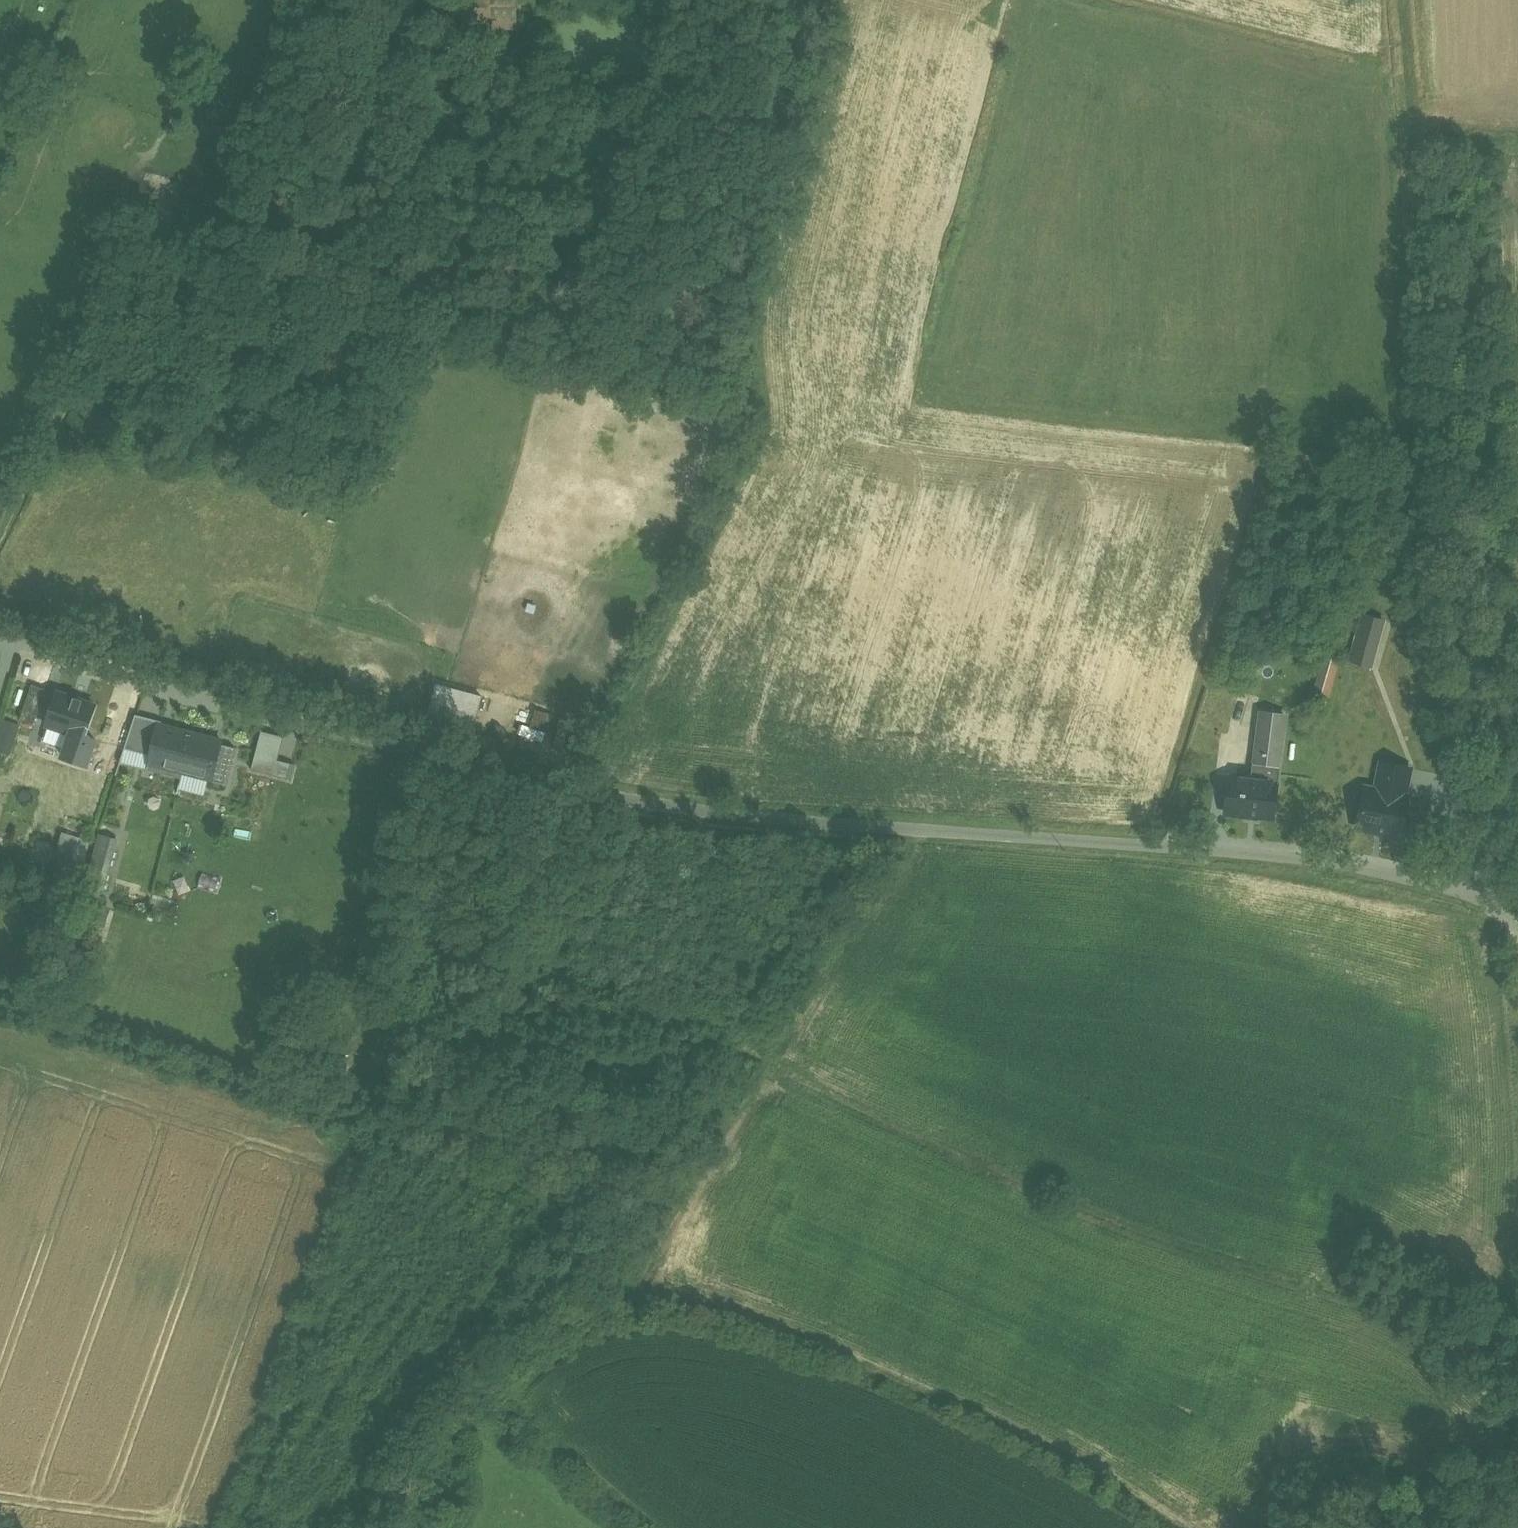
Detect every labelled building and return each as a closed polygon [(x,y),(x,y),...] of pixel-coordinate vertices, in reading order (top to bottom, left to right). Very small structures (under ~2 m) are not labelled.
[(1319,655),(1308,696),(1328,701),(1338,660),(1319,655)] [(483,695),(436,683),(424,729),(471,741),(483,695)] [(33,684),(21,719),(34,724),(46,688),(33,684)] [(96,705),(58,692),(47,724),(74,733),(71,742),(70,742),(65,757),(86,764),(95,738),(86,735),(96,705)] [(1418,696),(1408,697),(1410,713),(1421,712),(1418,696)] [(156,719),(136,713),(123,763),(143,768),(144,764),(156,720),(156,719)] [(1286,715),(1262,713),(1255,764),(1278,766),(1279,766),(1286,715)] [(5,719),(0,735),(0,751),(12,755),(22,725),(5,719)] [(223,737),(156,720),(144,764),(182,774),(178,789),(206,796),(209,781),(227,786),(237,746),(222,742),(223,737)] [(291,763),(271,758),(277,735),(254,730),(245,768),(287,778),(291,763)] [(1278,766),(1255,764),(1253,780),(1230,777),(1226,813),(1244,815),(1244,813),(1273,816),(1277,782),(1276,782),(1278,766)] [(1413,768),(1393,764),(1391,774),(1388,785),(1406,789),(1408,789),(1413,768)] [(1406,789),(1388,785),(1391,774),(1369,770),(1369,768),(1353,765),(1349,783),(1364,786),(1362,795),(1368,797),(1362,827),(1400,835),(1406,803),(1403,802),(1406,789)] [(82,838),(63,832),(50,870),(70,876),(82,838)] [(119,839),(99,833),(84,886),(104,891),(119,839)]
